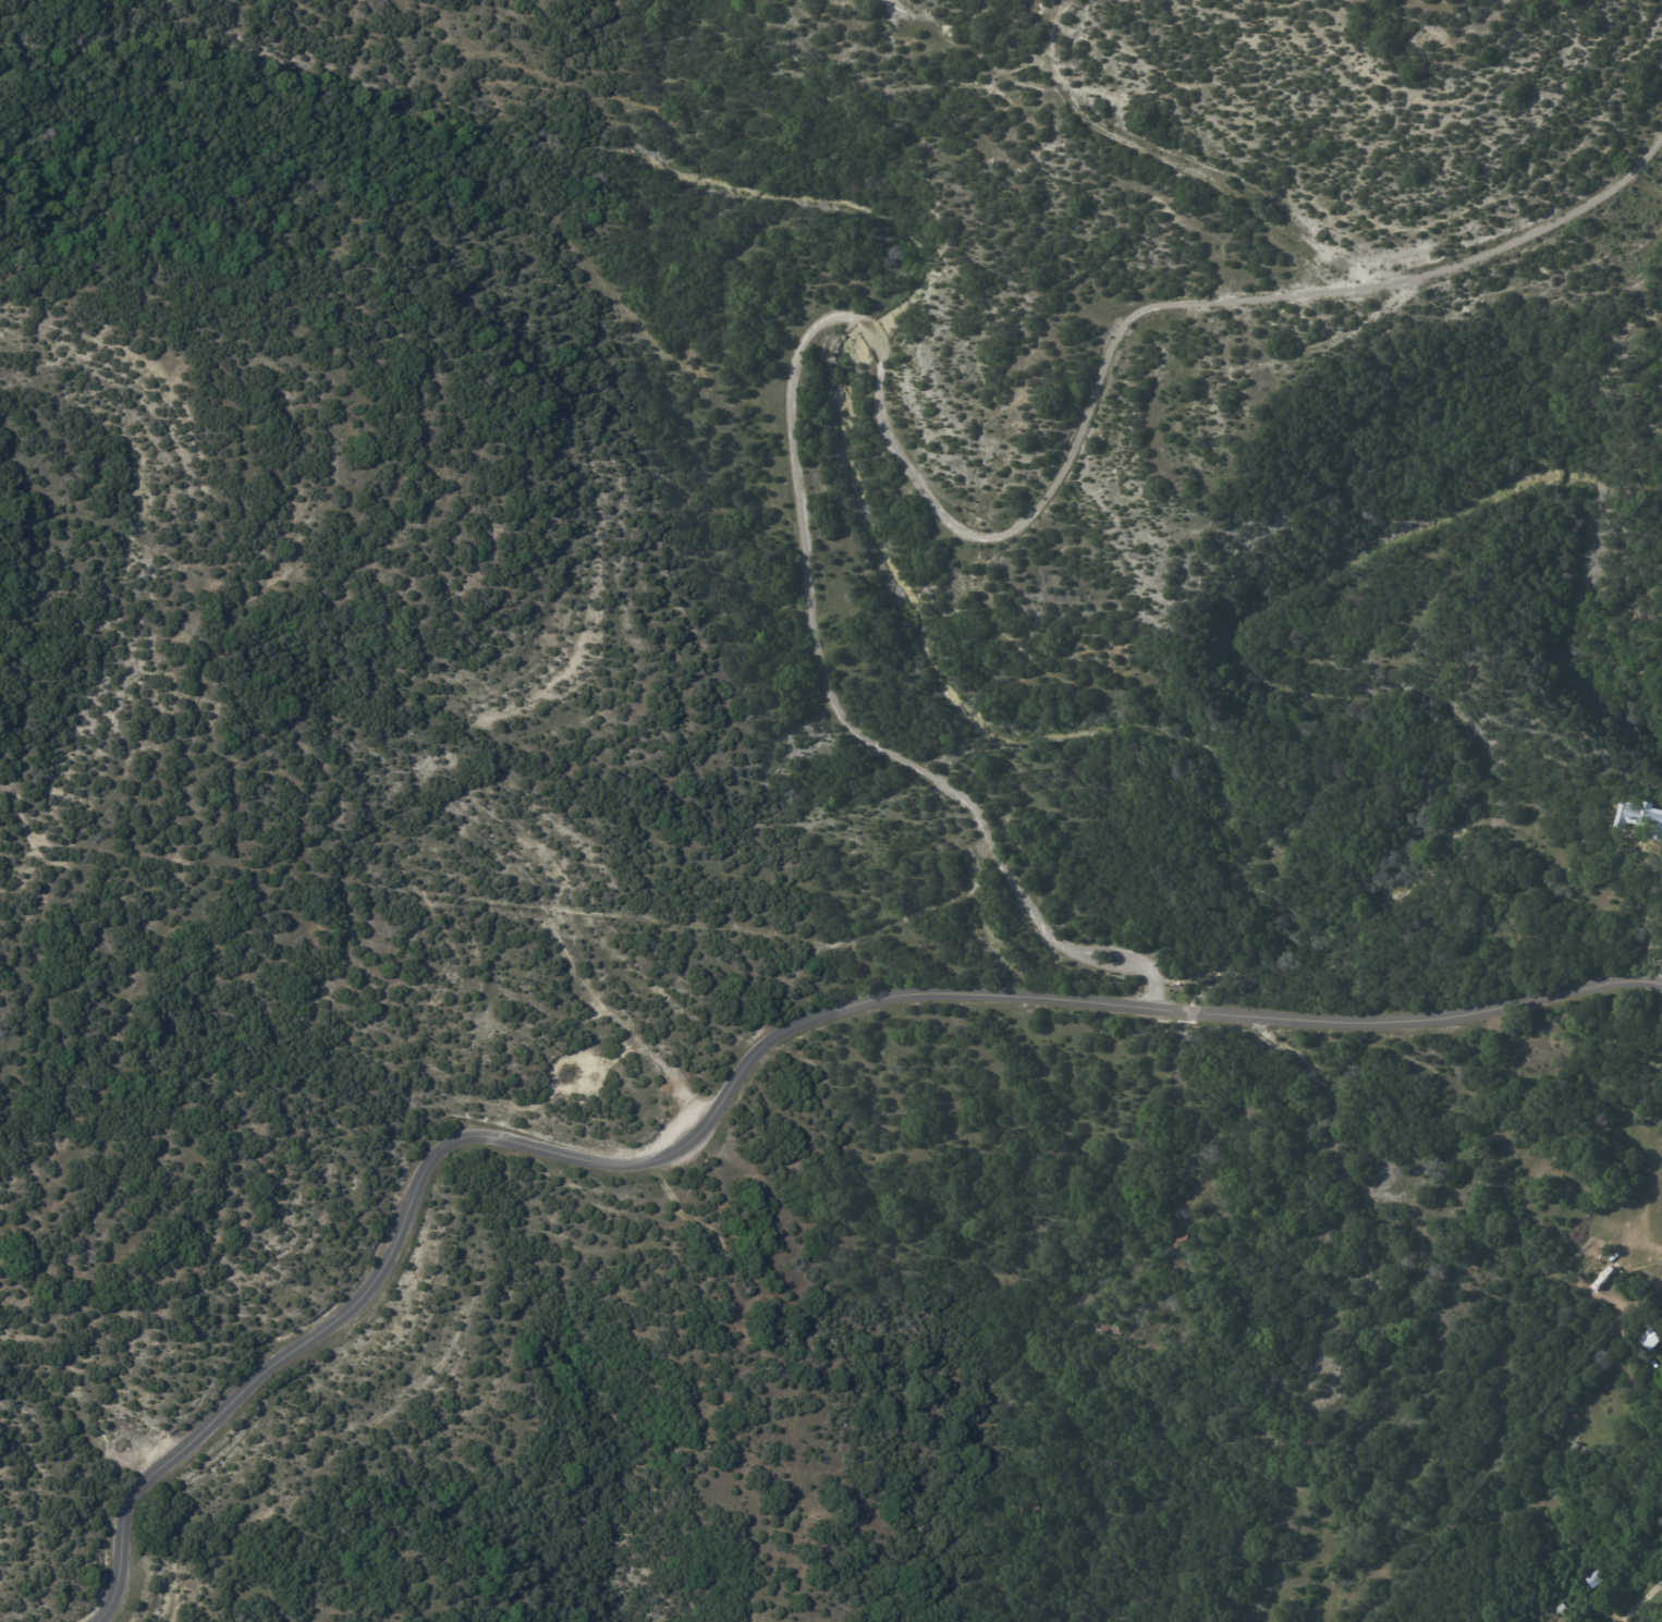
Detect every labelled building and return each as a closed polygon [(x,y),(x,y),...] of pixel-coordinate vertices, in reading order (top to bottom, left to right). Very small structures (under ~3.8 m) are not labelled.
[(1652,809),(1661,812),(1661,842),(1649,838),(1651,829),(1627,824),(1625,831),(1614,828),(1620,804),(1628,806),(1629,804),(1645,807),(1646,803),(1654,804),(1652,809)] [(1188,1246),(1177,1248),(1175,1234),(1187,1232),(1188,1246)] [(1649,1351),(1661,1338),(1650,1327),(1638,1340),(1649,1351)] [(1583,1578),(1590,1588),(1602,1580),(1595,1569),(1583,1578)] [(1552,1594),(1565,1609),(1560,1613),(1547,1599),(1552,1594)]
